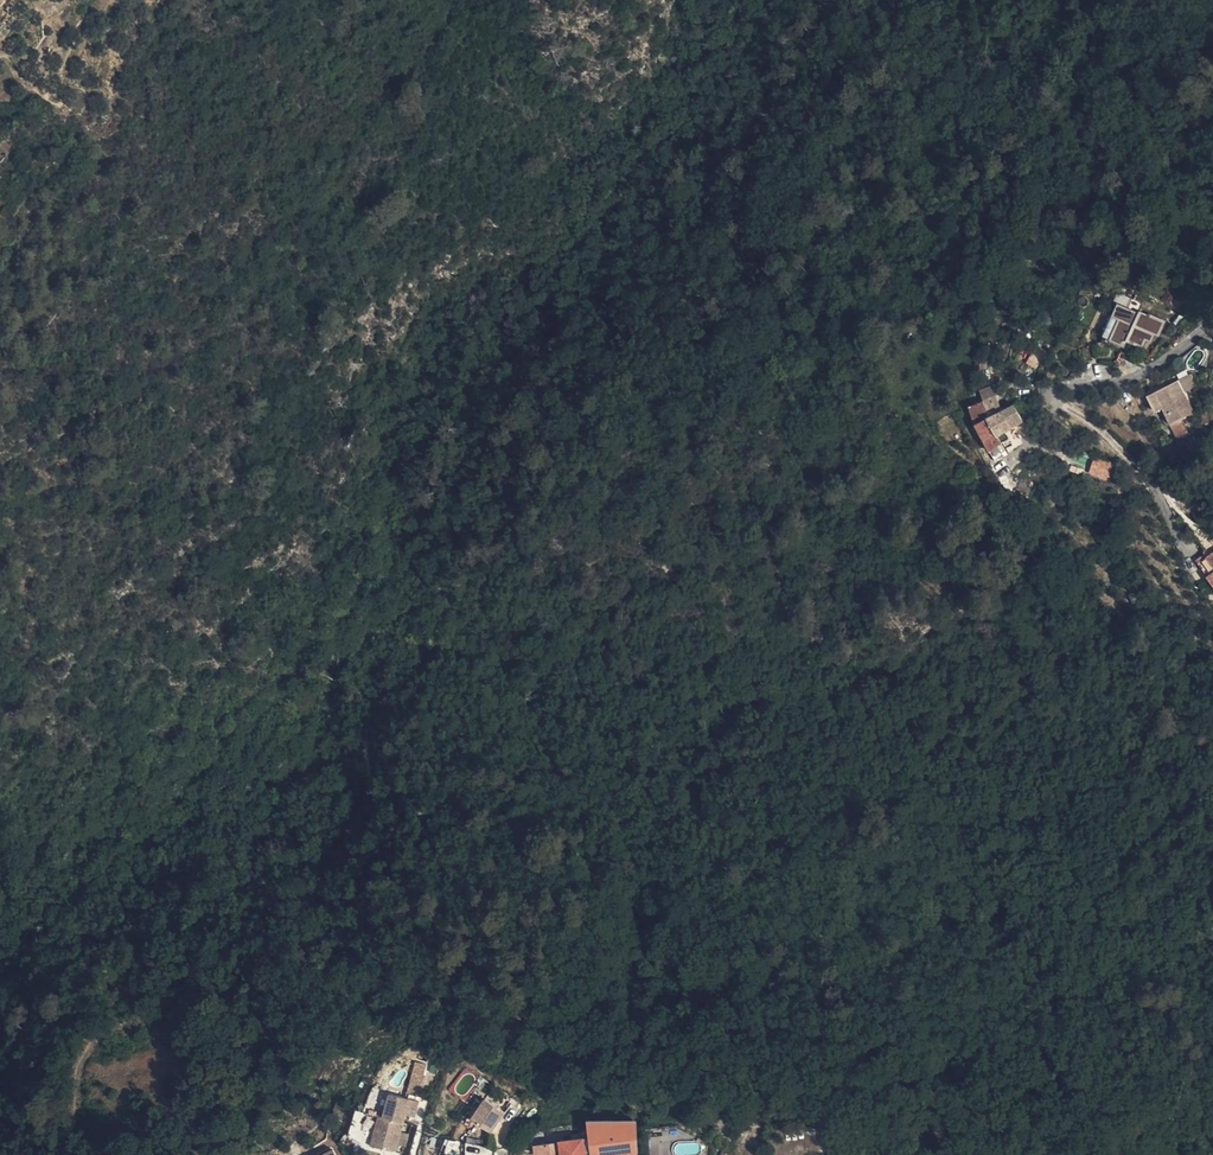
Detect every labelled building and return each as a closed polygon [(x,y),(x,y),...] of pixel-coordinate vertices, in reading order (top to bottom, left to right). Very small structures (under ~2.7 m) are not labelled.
[(1108,321),(1099,339),(1112,346),(1117,340),(1132,348),(1137,340),(1141,341),(1145,335),(1149,337),(1154,322),(1138,314),(1138,316),(1128,311),(1127,314),(1106,304),(1100,317),(1108,321)] [(1093,336),(1099,339),(1108,321),(1100,317),(1093,336)] [(14,355),(35,352),(34,345),(28,346),(27,343),(11,346),(14,355)] [(1029,355),(1026,365),(1037,367),(1039,358),(1029,355)] [(1190,374),(1179,378),(1184,391),(1195,387),(1190,374)] [(1147,406),(1154,404),(1170,436),(1179,433),(1171,417),(1186,409),(1171,376),(1141,390),(1147,406)] [(973,389),(977,399),(990,395),(988,385),(973,389)] [(977,399),(964,404),(970,421),(984,415),(997,410),(990,395),(977,399)] [(1012,404),(1009,405),(1017,421),(1019,420),(1012,404)] [(1009,405),(997,410),(1005,426),(1017,421),(1009,405)] [(984,415),(989,426),(991,431),(1002,428),(1005,426),(997,410),(984,415)] [(970,423),(971,425),(975,431),(989,426),(984,415),(970,421),(970,423)] [(989,426),(975,431),(992,457),(999,454),(993,443),(993,442),(996,441),(991,431),(989,426)] [(991,431),(996,441),(1005,437),(1002,428),(991,431)] [(1212,580),(1212,545),(1195,559),(1212,580)] [(412,1062),(408,1093),(421,1094),(425,1064),(412,1062)] [(381,1116),(372,1147),(380,1149),(396,1154),(408,1116),(413,1118),(419,1099),(411,1096),(410,1099),(393,1094),(385,1117),(381,1116)] [(502,1113),(485,1101),(470,1121),(489,1133),(502,1113)] [(538,1154),(581,1154),(580,1147),(587,1146),(587,1140),(527,1145),(527,1154),(538,1154)]
